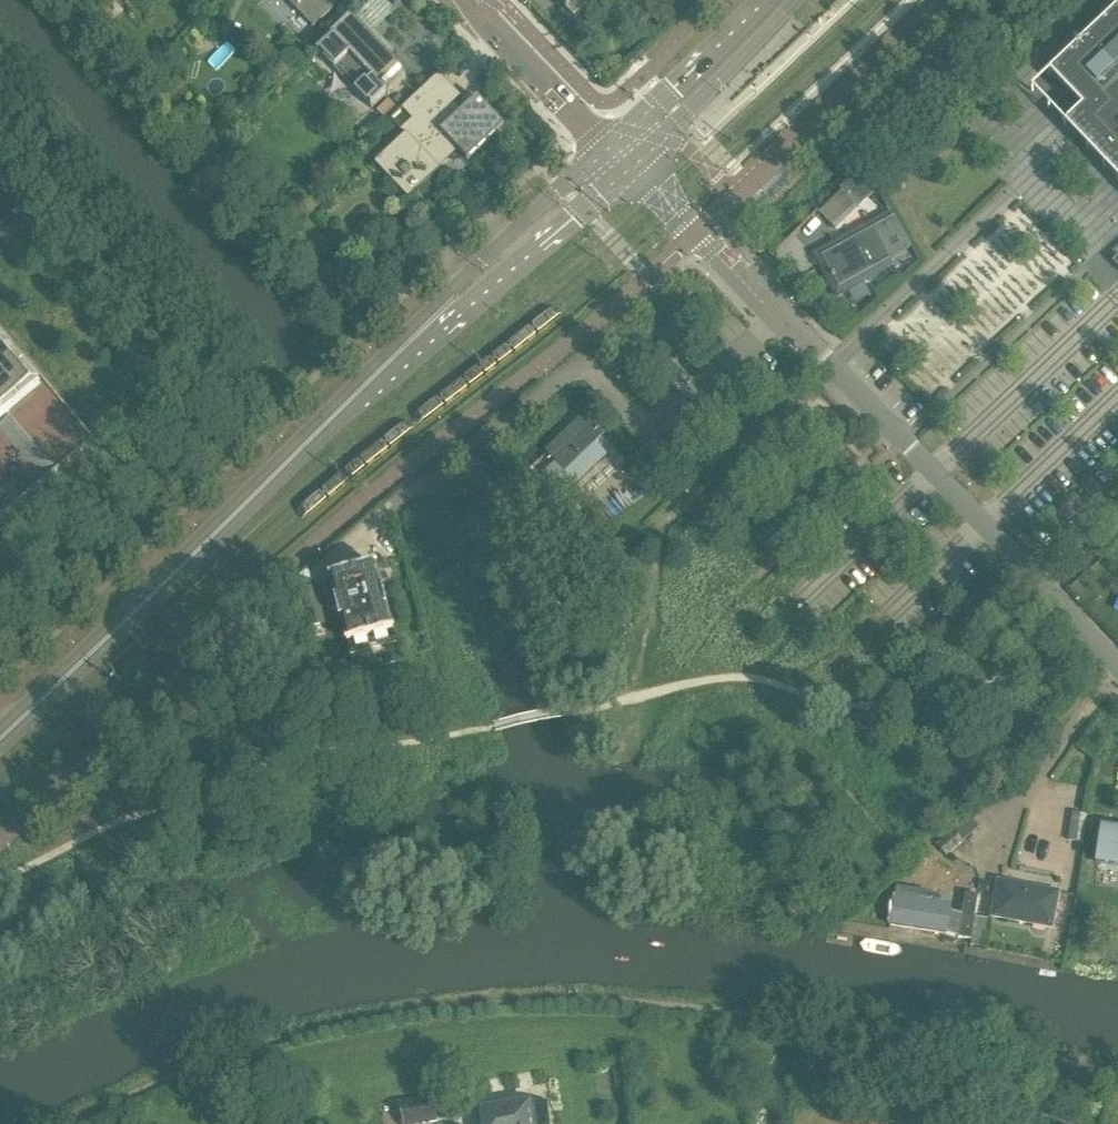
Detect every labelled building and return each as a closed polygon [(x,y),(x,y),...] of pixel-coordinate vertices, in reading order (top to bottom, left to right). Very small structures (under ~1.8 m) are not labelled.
[(311,26),(313,28),(337,5),(333,0),(287,0),(311,26)] [(379,25),(397,9),(388,0),(375,0),(365,10),(379,25)] [(566,6),(565,6),(567,8),(566,9),(574,18),(586,7),(584,6),(590,0),(560,0),(566,6)] [(1100,39),(1092,47),(1085,39),(1080,35),(1063,51),(1067,56),(1049,73),(1082,108),(1064,125),(1117,181),(1117,8),(1101,24),(1113,36),(1105,44),(1100,39)] [(330,20),(335,25),(336,26),(346,17),(340,11),(330,20)] [(1044,19),(1049,25),(1050,26),(1056,21),(1050,14),(1044,19)] [(351,15),(340,26),(331,34),(332,35),(316,50),(371,107),(386,93),(387,94),(407,75),(351,15)] [(1113,36),(1101,24),(1099,26),(1085,39),(1092,47),(1100,39),(1105,44),(1113,36)] [(1031,89),(1064,125),(1082,108),(1049,73),(1031,89)] [(439,74),(403,109),(413,120),(402,130),(406,134),(386,153),(376,163),(409,199),(423,185),(440,169),(435,164),(454,146),(468,160),(505,126),(477,97),(462,112),(455,103),(461,97),(439,74)] [(866,169),(842,191),(855,204),(874,185),(866,169)] [(842,191),(820,213),(832,226),(855,204),(842,191)] [(851,232),(830,244),(834,251),(824,256),(833,274),(831,275),(833,278),(835,277),(840,286),(909,248),(889,212),(879,217),(883,224),(855,239),(851,232)] [(9,414),(34,392),(0,352),(0,421),(9,414)] [(82,449),(34,392),(9,414),(56,470),(82,449)] [(556,462),(565,472),(601,438),(582,418),(547,452),(556,462)] [(349,642),(352,653),(396,641),(393,630),(394,630),(376,565),(331,577),(337,599),(335,600),(340,620),(342,619),(348,642),(349,642)] [(299,595),(312,644),(330,640),(316,590),(299,595)] [(1068,840),(1082,842),(1087,814),(1073,812),(1068,840)] [(1104,823),(1098,866),(1117,869),(1117,825),(1104,823)] [(938,844),(947,855),(963,842),(954,831),(938,844)] [(980,880),(978,892),(986,893),(988,882),(980,880)] [(993,916),(1052,927),(1058,893),(1000,882),(993,916)] [(962,914),(962,915),(958,937),(971,939),(975,918),(979,896),(966,893),(962,914)] [(946,933),(958,937),(962,914),(949,911),(950,905),(939,903),(940,896),(929,895),(928,901),(895,896),(891,925),(946,933)] [(971,945),(984,947),(989,920),(976,917),(972,940),(971,945)] [(435,1098),(438,1121),(450,1119),(447,1096),(435,1098)] [(403,1123),(416,1123),(438,1121),(435,1098),(399,1103),(403,1123)] [(529,1099),(480,1107),(483,1123),(533,1123),(529,1099)]
